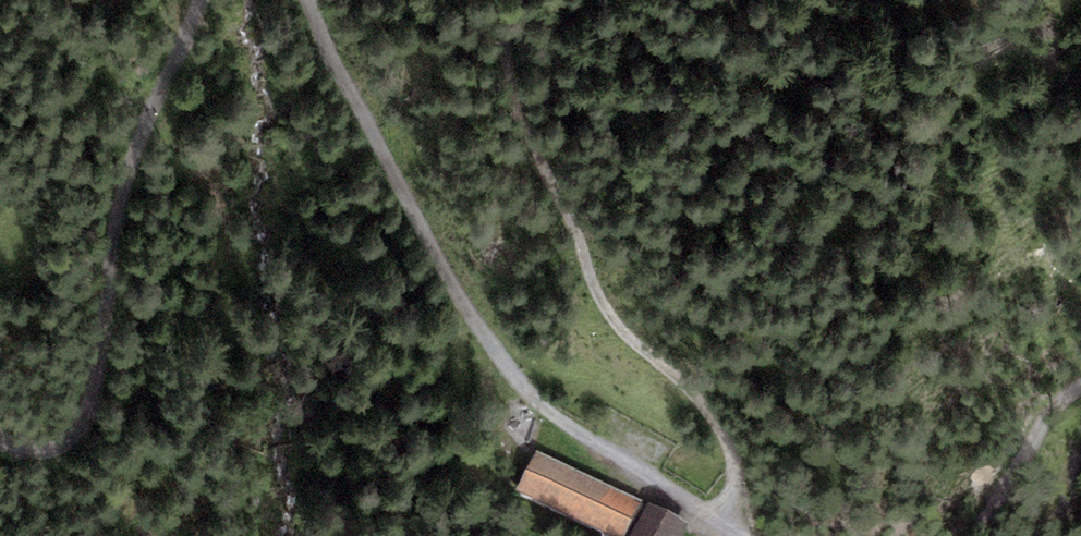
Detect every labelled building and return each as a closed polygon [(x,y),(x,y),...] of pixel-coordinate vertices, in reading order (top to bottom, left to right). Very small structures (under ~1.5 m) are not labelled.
[(535,451),(515,493),(609,535),(624,535),(641,499),(535,451)] [(651,502),(632,535),(680,535),(688,522),(651,502)]
